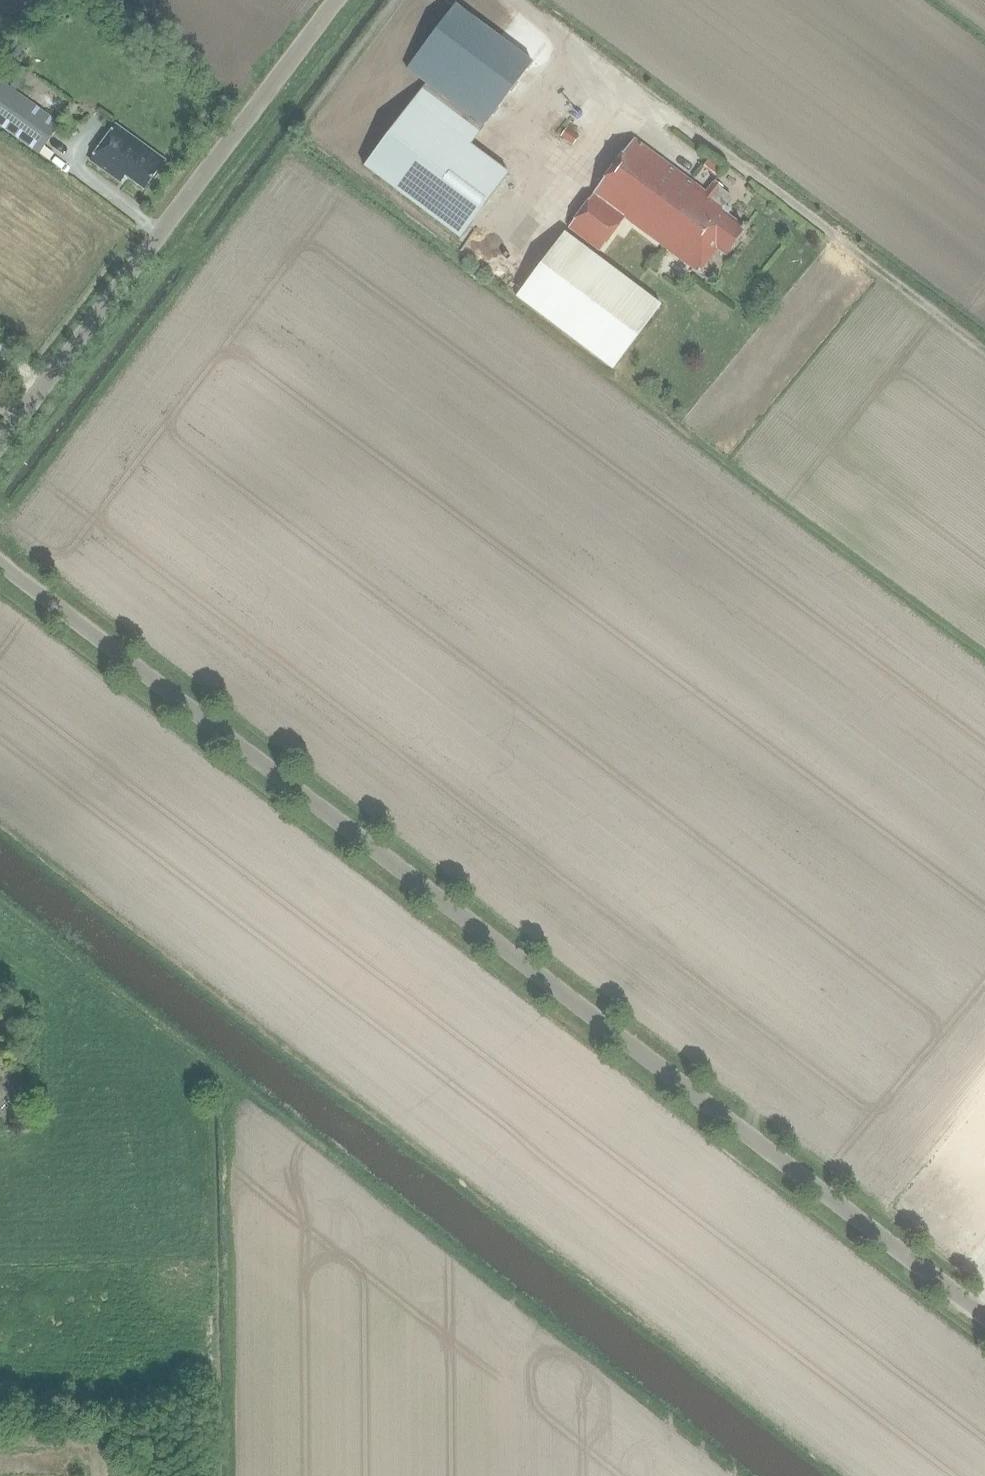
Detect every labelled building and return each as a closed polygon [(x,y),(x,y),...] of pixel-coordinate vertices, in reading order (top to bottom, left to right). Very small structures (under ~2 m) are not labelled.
[(455,5),(416,56),(494,114),(533,63),(499,37),(455,5)] [(39,155),(62,123),(0,79),(0,80),(0,127),(39,155)] [(509,174),(471,145),(412,102),(364,166),(460,239),(509,174)] [(92,156),(124,179),(128,173),(146,186),(166,160),(117,123),(92,156)] [(579,137),(566,128),(561,137),(573,145),(579,137)] [(633,137),(568,226),(602,251),(627,217),(700,271),(718,247),(725,253),(744,227),(721,210),(725,205),(731,197),(720,189),(722,186),(714,180),(706,191),(690,180),(633,137)] [(612,369),(660,304),(563,233),(515,297),(612,369)]
